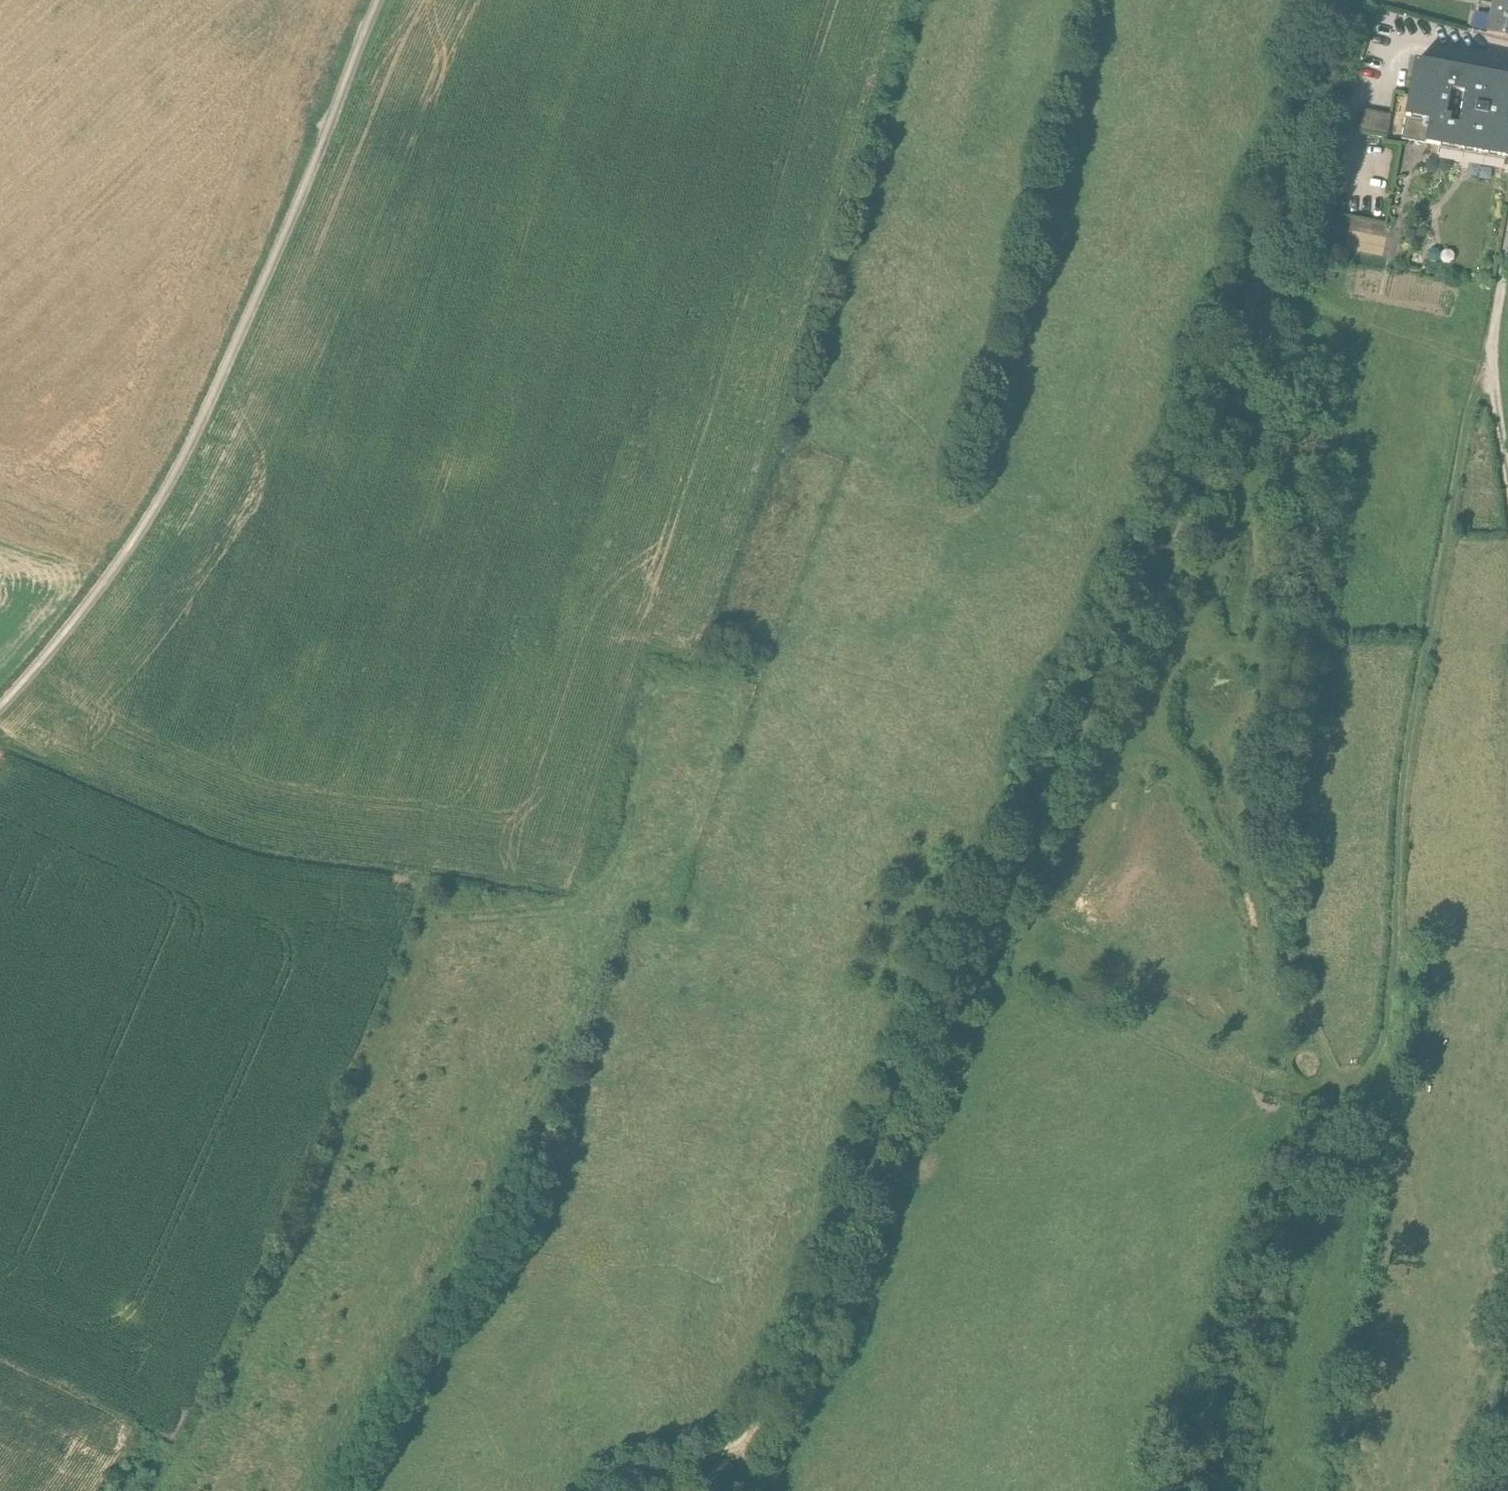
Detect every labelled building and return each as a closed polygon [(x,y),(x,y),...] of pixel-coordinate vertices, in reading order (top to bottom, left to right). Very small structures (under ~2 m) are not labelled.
[(1494,3),(1489,32),(1507,36),(1507,6),(1494,3)] [(1507,157),(1507,125),(1507,124),(1507,120),(1507,78),(1416,62),(1402,139),(1507,157)] [(1362,109),(1358,130),(1387,135),(1391,114),(1362,109)]
